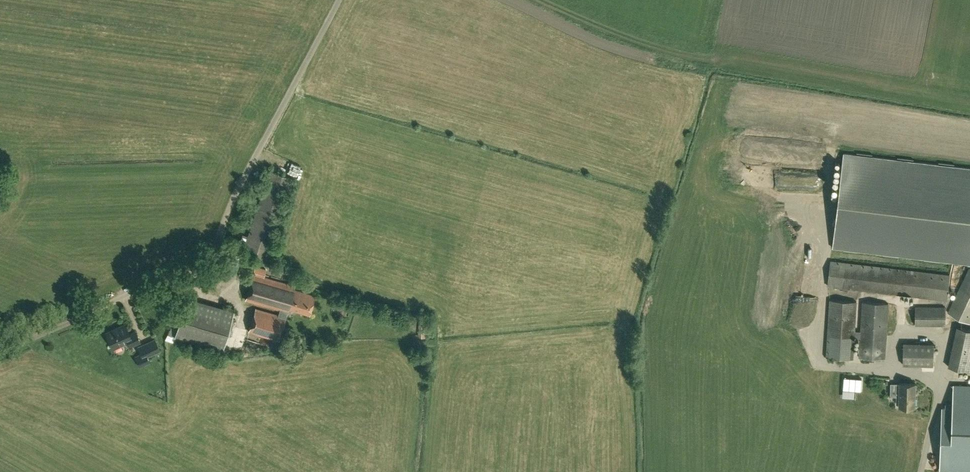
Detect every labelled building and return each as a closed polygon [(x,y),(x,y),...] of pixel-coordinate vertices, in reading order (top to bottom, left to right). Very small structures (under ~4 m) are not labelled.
[(844,154),(833,249),(969,265),(969,169),(844,154)] [(294,180),(270,172),(243,254),(267,262),(294,180)] [(947,300),(950,275),(832,261),(829,286),(947,300)] [(266,269),(256,266),(253,274),(254,274),(246,301),(280,311),(279,317),(256,310),(249,332),(279,341),(289,307),(309,313),(315,295),(294,289),(295,287),(263,277),(266,269)] [(969,268),(948,313),(969,323),(969,268)] [(186,299),(175,337),(223,351),(234,313),(186,299)] [(861,338),(860,357),(885,358),(889,304),(863,303),(861,331),(855,331),(857,302),(831,301),(827,358),(854,359),(855,337),(861,338)] [(946,325),(946,307),(915,307),(916,325),(946,325)] [(427,337),(428,321),(419,320),(418,337),(427,337)] [(127,342),(130,347),(140,343),(136,332),(129,335),(125,325),(106,333),(113,348),(127,342)] [(969,371),(969,330),(957,327),(948,366),(969,371)] [(147,357),(154,354),(160,351),(154,338),(137,346),(140,353),(134,356),(139,367),(150,363),(147,357)] [(934,367),(934,344),(904,343),(903,365),(934,367)] [(890,397),(899,397),(899,406),(916,407),(916,384),(900,383),(900,384),(890,384),(890,397)] [(941,471),(969,471),(969,386),(954,385),(953,408),(943,408),(941,471)]
